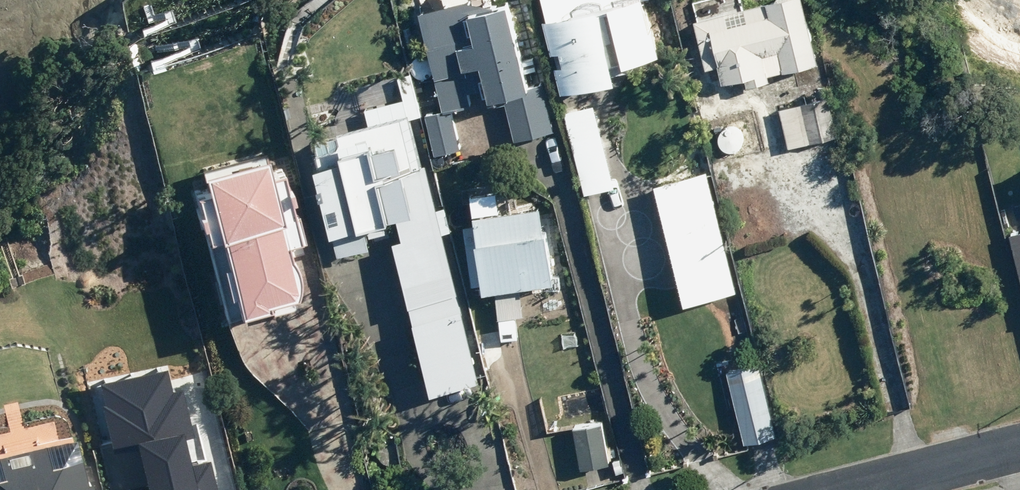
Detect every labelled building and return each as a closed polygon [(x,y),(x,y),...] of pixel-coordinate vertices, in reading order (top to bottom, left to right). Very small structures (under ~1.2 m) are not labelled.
[(559,51),(561,51),(565,64),(562,65),(569,92),(627,77),(622,60),(634,57),(635,63),(666,54),(651,0),(546,0),(559,51)] [(728,82),(750,77),(752,86),(775,80),(774,74),(822,62),(806,0),(777,0),(728,13),(725,0),(706,0),(704,0),(708,18),(699,20),(711,68),(723,65),(728,82)] [(500,7),(472,1),(425,12),(449,109),(429,114),(439,155),(465,148),(457,110),(477,105),(474,92),(487,88),(489,95),(496,93),(498,100),(509,96),(520,139),(560,129),(549,83),(536,86),(516,3),(500,7)] [(485,381),(420,117),(425,116),(415,74),(403,77),(409,99),(369,108),(373,123),(359,126),(359,119),(354,112),(346,112),(340,117),(339,125),(343,131),(341,131),(342,134),(319,139),(342,233),(340,233),(345,254),(379,246),(374,225),(395,220),(438,393),(485,381)] [(784,109),(792,147),(841,136),(831,98),(784,109)] [(572,139),(593,137),(592,119),(572,121),(572,139)] [(583,157),(601,154),(599,138),(581,141),(583,157)] [(276,175),(270,151),(205,168),(211,192),(199,196),(232,318),(275,307),(276,313),(298,308),(296,297),(300,295),(302,289),(303,281),(303,274),(301,267),(298,261),(294,255),(291,242),(305,239),(287,172),(276,175)] [(660,185),(691,305),(742,292),(711,172),(660,185)] [(553,232),(549,204),(479,216),(490,291),(499,290),(503,319),(528,315),(524,286),(547,283),(548,291),(565,288),(564,275),(561,276),(554,232),(553,232)] [(1010,235),(1019,274),(1019,232),(1010,235)] [(733,319),(742,353),(757,349),(748,315),(733,319)] [(731,372),(749,443),(781,435),(763,364),(731,372)] [(123,489),(217,489),(212,465),(193,469),(186,441),(195,439),(185,393),(171,396),(165,371),(100,385),(115,452),(137,447),(145,483),(123,488),(123,489)] [(568,396),(572,421),(585,419),(581,394),(568,396)] [(612,448),(606,421),(578,427),(584,455),(612,448)] [(95,483),(90,483),(79,437),(0,456),(0,489),(97,489),(95,483)]
